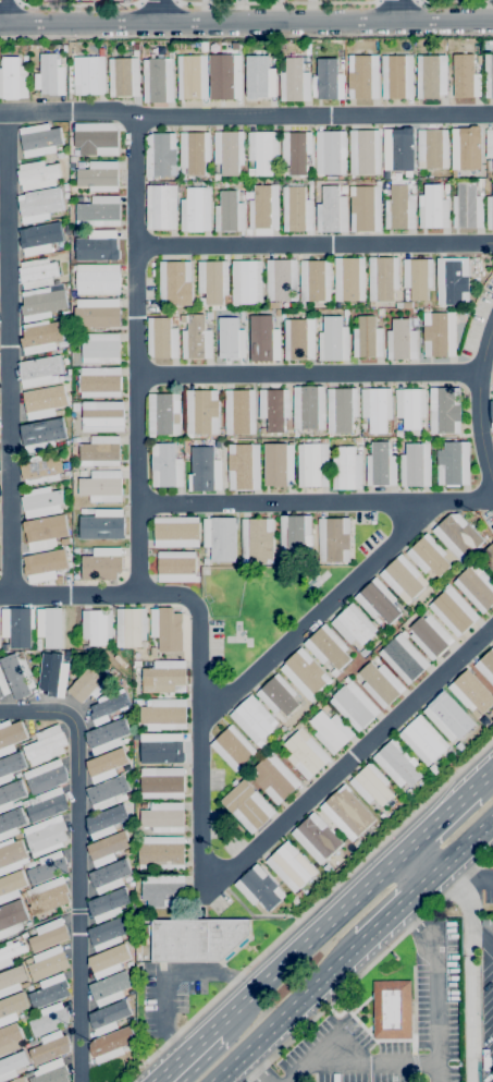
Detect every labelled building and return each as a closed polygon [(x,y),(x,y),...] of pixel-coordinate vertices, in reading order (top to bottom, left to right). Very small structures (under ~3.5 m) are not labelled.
[(74,95),(74,58),(99,57),(99,48),(104,48),(106,95),(74,95)] [(40,94),(40,88),(35,89),(35,73),(40,73),(40,53),(57,53),(57,66),(65,66),(65,95),(58,95),(58,94),(40,94)] [(210,100),(210,54),(234,54),(242,54),(242,98),(234,98),(234,99),(210,100)] [(481,96),(474,96),(474,97),(454,97),(454,54),(473,54),(473,73),(481,73),(481,96)] [(484,54),(492,54),(492,98),(485,98),(484,54)] [(178,99),(177,56),(208,56),(208,99),(178,99)] [(269,97),(258,97),(256,99),(248,99),(246,97),(246,56),(269,56),(269,68),(276,68),(276,96),(269,96),(269,97)] [(379,99),(348,99),(348,56),(379,56),(379,99)] [(382,99),(382,56),(412,56),(414,99),(382,99)] [(447,94),(440,95),(440,99),(417,99),(417,56),(447,56),(447,94)] [(3,98),(0,98),(0,69),(2,69),(2,65),(0,65),(0,60),(2,60),(2,58),(20,57),(20,65),(27,65),(28,98),(20,98),(20,99),(3,99),(3,98)] [(110,97),(109,59),(139,58),(140,96),(110,97)] [(281,101),(280,73),(286,72),(285,58),(303,58),(303,72),(310,72),(311,101),(281,101)] [(144,102),(143,60),(149,60),(149,59),(173,59),(174,102),(144,102)] [(345,99),(318,99),(318,97),(312,97),(312,76),(317,76),(317,59),(337,59),(337,74),(344,74),(345,99)] [(25,158),(20,129),(49,123),(50,130),(60,127),(62,144),(54,145),(57,153),(25,158)] [(119,155),(79,155),(79,148),(74,148),(74,123),(112,123),(119,131),(119,147),(119,155)] [(452,169),(452,129),(459,129),(459,127),(470,127),(472,125),(479,125),(481,127),(482,127),(482,169),(452,169)] [(384,170),(384,130),(403,130),(405,127),(412,127),(415,130),(415,170),(384,170)] [(492,170),(492,129),(485,129),(485,157),(492,158),(492,170)] [(350,174),(349,131),(380,130),(381,173),(350,174)] [(448,169),(418,169),(418,130),(448,130),(448,169)] [(346,174),(317,174),(316,132),(346,131),(346,174)] [(188,177),(187,168),(185,168),(185,173),(181,174),(180,133),(210,132),(210,161),(205,161),(205,175),(188,177)] [(238,175),(222,177),(222,163),(214,163),(213,132),(244,132),(244,165),(238,165),(238,175)] [(272,175),(248,175),(248,169),(256,169),(256,160),(248,160),(248,132),(278,132),(278,163),(272,163),(272,175)] [(307,175),(289,177),(289,174),(282,174),(282,168),(289,168),(289,166),(282,166),(282,133),(311,132),(312,165),(307,165),(307,175)] [(151,181),(147,181),(147,177),(146,177),(146,133),(176,133),(176,177),(170,177),(151,177),(151,181)] [(23,192),(22,184),(20,185),(17,171),(20,170),(19,165),(44,160),(45,166),(58,163),(61,178),(56,179),(57,185),(23,192)] [(119,192),(90,192),(90,186),(76,186),(76,169),(90,169),(90,161),(118,161),(119,192)] [(356,234),(352,234),(350,197),(349,186),(375,186),(375,181),(381,181),(381,232),(355,232),(356,234)] [(483,228),(453,228),(453,196),(457,196),(457,182),(477,182),(477,196),(480,196),(480,193),(483,193),(483,228)] [(449,228),(419,228),(419,195),(424,195),(424,184),(441,184),(442,199),(449,199),(449,228)] [(177,230),(147,230),(147,185),(176,185),(177,230)] [(279,229),(249,229),(249,200),(255,200),(255,185),(279,185),(279,229)] [(415,229),(385,229),(385,200),(391,200),(391,185),(408,185),(408,200),(415,200),(415,229)] [(23,224),(17,196),(25,195),(25,193),(60,186),(64,210),(49,212),(50,219),(44,220),(44,221),(23,224)] [(306,232),(288,232),(288,231),(283,231),(283,186),(306,186),(306,200),(313,199),(313,231),(306,231),(306,232)] [(318,232),(317,204),(322,204),(322,186),(340,186),(340,197),(347,196),(347,232),(318,232)] [(211,231),(181,231),(181,199),(186,199),(186,189),(211,189),(211,231)] [(245,231),(214,231),(214,206),(220,206),(220,191),(237,191),(237,203),(245,203),(245,231)] [(120,226),(76,227),(75,204),(91,204),(91,196),(120,196),(120,205),(121,205),(121,219),(120,219),(120,226)] [(23,257),(22,250),(21,251),(19,236),(22,235),(21,230),(29,228),(61,222),(64,241),(51,243),(52,252),(23,257)] [(118,259),(77,260),(76,238),(90,238),(90,230),(116,230),(118,238),(118,248),(120,250),(120,258),(118,259)] [(24,290),(23,281),(21,282),(19,268),(22,267),(21,263),(49,257),(50,263),(57,262),(60,276),(52,278),(53,281),(57,280),(57,279),(60,279),(61,283),(53,285),(53,284),(24,290)] [(374,307),(369,307),(369,257),(398,257),(399,290),(394,290),(394,292),(395,292),(395,299),(394,299),(394,301),(374,301),(374,307)] [(335,301),(335,258),(365,258),(366,301),(335,301)] [(469,305),(436,305),(436,258),(469,258),(469,305)] [(267,301),(267,260),(297,259),(297,301),(267,301)] [(428,301),(410,301),(410,288),(403,288),(403,259),(433,259),(433,288),(428,288),(428,301)] [(262,304),(233,304),(232,260),(262,260),(262,304)] [(331,301),(300,301),(300,260),(331,260),(331,301)] [(167,309),(160,309),(159,262),(192,262),(192,282),(193,282),(193,305),(167,306),(167,309)] [(223,305),(198,305),(198,297),(206,297),(206,293),(198,293),(198,262),(227,262),(229,295),(223,295),(223,305)] [(120,294),(76,295),(76,272),(77,272),(77,265),(120,265),(120,275),(121,275),(121,287),(120,287),(120,294)] [(24,323),(22,305),(24,305),(22,292),(50,287),(51,291),(65,289),(69,308),(51,312),(52,317),(24,323)] [(121,326),(79,327),(79,324),(75,324),(75,306),(77,306),(77,300),(120,299),(120,306),(121,306),(121,326)] [(424,356),(423,307),(430,307),(430,313),(455,313),(456,356),(424,356)] [(212,358),(182,358),(182,330),(187,330),(187,323),(182,323),(182,315),(187,315),(187,314),(205,314),(205,330),(212,330),(212,358)] [(281,362),(250,362),(250,316),(274,315),(274,329),(281,329),(281,362)] [(349,327),(349,361),(319,361),(319,332),(323,332),(323,317),(342,316),(342,327),(349,327)] [(383,357),(353,357),(353,328),(358,328),(358,316),(375,316),(375,328),(383,328),(383,357)] [(247,357),(220,358),(220,317),(238,317),(238,330),(246,330),(247,357)] [(178,357),(153,358),(148,353),(147,318),(171,318),(171,329),(178,328),(178,357)] [(25,355),(23,348),(22,338),(25,337),(23,325),(49,319),(49,323),(60,321),(64,340),(56,342),(57,349),(25,355)] [(315,360),(284,360),(284,319),(315,319),(315,360)] [(418,360),(386,360),(386,330),(393,330),(393,319),(409,319),(409,330),(418,330),(418,360)] [(120,364),(83,364),(83,333),(120,333),(120,364)] [(23,389),(22,380),(20,362),(61,354),(63,373),(52,375),(53,382),(23,389)] [(121,398),(81,398),(81,392),(78,392),(78,375),(81,375),(81,367),(121,367),(121,377),(122,377),(122,390),(121,390),(121,398)] [(28,421),(23,392),(63,385),(65,394),(66,394),(67,405),(53,408),(56,415),(28,421)] [(324,429),(294,429),(293,386),(324,386),(324,429)] [(460,434),(430,434),(430,388),(460,388),(460,405),(460,422),(460,434)] [(353,433),(328,433),(328,389),(357,389),(357,416),(352,416),(352,424),(354,424),(354,428),(352,429),(353,433)] [(386,434),(369,434),(369,417),(361,417),(361,389),(392,389),(392,420),(386,420),(386,434)] [(404,430),(404,417),(396,418),(396,390),(426,389),(427,417),(421,417),(421,429),(404,430)] [(186,435),(186,390),(219,390),(219,434),(186,435)] [(256,434),(225,435),(225,390),(255,390),(256,434)] [(281,435),(276,435),(276,433),(268,433),(267,418),(259,418),(259,390),(289,390),(289,417),(284,418),(284,426),(285,426),(285,430),(284,430),(284,433),(281,433),(281,435)] [(180,435),(148,435),(148,393),(180,393),(180,435)] [(83,433),(83,424),(82,424),(82,418),(83,418),(83,402),(124,401),(125,431),(83,433)] [(26,453),(25,446),(24,447),(20,425),(63,417),(66,438),(53,440),(56,448),(26,453)] [(81,466),(81,443),(91,443),(91,436),(120,436),(120,465),(81,466)] [(397,485),(367,485),(367,455),(372,455),(372,441),(389,441),(389,449),(391,449),(391,455),(397,455),(397,485)] [(294,486),(263,486),(263,442),(286,442),(286,445),(294,443),(294,486)] [(469,485),(437,485),(437,450),(444,450),(444,442),(469,442),(469,485)] [(184,487),(151,487),(151,443),(176,443),(176,459),(184,459),(184,487)] [(260,490),(229,490),(227,445),(260,443),(260,490)] [(329,487),(298,487),(297,445),(304,445),(304,443),(329,443),(329,487)] [(431,487),(400,487),(400,454),(406,454),(406,443),(430,443),(430,458),(431,458),(431,459),(431,487)] [(222,489),(214,489),(214,490),(188,491),(188,474),(192,474),(192,448),(214,447),(214,460),(222,460),(222,489)] [(362,489),(333,490),(333,458),(338,458),(337,447),(355,447),(355,454),(362,454),(362,489)] [(26,486),(25,479),(23,479),(21,464),(22,464),(21,459),(39,455),(38,453),(47,452),(47,454),(48,453),(49,459),(61,457),(63,473),(59,474),(60,475),(64,474),(63,472),(67,471),(70,478),(60,479),(26,486)] [(122,502),(90,502),(90,495),(78,495),(78,477),(91,477),(91,471),(122,471),(122,502)] [(26,519),(24,510),(23,510),(21,498),(22,498),(22,497),(24,497),(23,490),(50,486),(51,491),(62,489),(64,503),(59,504),(61,512),(26,519)] [(124,538),(81,538),(81,516),(95,516),(95,509),(123,509),(123,516),(124,516),(124,538)] [(29,551),(28,543),(26,532),(24,531),(23,523),(24,521),(64,513),(69,535),(56,538),(58,546),(29,551)] [(460,562),(432,531),(449,514),(458,513),(483,540),(460,562)] [(311,557),(280,557),(280,516),(311,515),(311,557)] [(199,547),(156,547),(156,518),(199,516),(199,547)] [(204,546),(204,519),(211,519),(211,518),(235,518),(236,561),(211,561),(211,546),(204,546)] [(273,563),(242,563),(242,519),(273,519),(273,563)] [(350,562),(319,562),(318,519),(349,519),(350,562)] [(439,578),(430,569),(424,574),(406,554),(427,533),(446,554),(443,557),(451,566),(439,578)] [(479,556),(492,543),(492,572),(479,556)] [(118,580),(82,580),(82,556),(93,555),(93,547),(121,547),(121,555),(122,555),(122,572),(116,572),(118,580)] [(25,566),(24,557),(65,548),(69,568),(56,571),(58,579),(29,584),(28,575),(26,576),(25,575),(24,568),(25,566)] [(199,582),(194,582),(159,582),(159,552),(196,551),(196,576),(199,576),(199,582)] [(406,605),(379,574),(400,554),(428,583),(406,605)] [(474,561),(492,582),(492,604),(482,615),(453,583),(457,579),(456,579),(474,561)] [(389,624),(383,619),(381,621),(378,624),(354,598),(375,578),(397,599),(393,604),(396,608),(397,607),(399,610),(399,611),(402,613),(389,624)] [(457,637),(428,606),(449,585),(479,617),(457,637)] [(361,646),(355,640),(349,644),(330,623),(352,603),(378,630),(373,634),(361,646)] [(62,647),(46,647),(46,636),(37,636),(37,608),(45,608),(45,607),(62,607),(62,647)] [(183,651),(159,651),(159,636),(151,636),(150,608),(158,608),(158,607),(173,607),(173,612),(183,612),(183,651)] [(32,648),(10,648),(10,637),(2,637),(2,609),(10,609),(10,608),(32,608),(35,608),(35,629),(32,629),(32,648)] [(118,647),(116,609),(147,608),(147,640),(141,640),(141,646),(118,647)] [(427,617),(421,611),(424,608),(430,613),(427,617)] [(108,645),(90,645),(90,639),(83,639),(83,610),(112,610),(113,639),(108,639),(108,645)] [(432,660),(409,636),(414,633),(409,629),(421,617),(424,619),(430,613),(454,641),(432,660)] [(338,670),(328,659),(322,665),(304,644),(325,623),(348,648),(344,652),(350,659),(338,670)] [(380,660),(382,657),(378,654),(400,633),(430,665),(407,685),(398,676),(396,678),(380,660)] [(365,657),(360,653),(367,646),(370,651),(365,657)] [(311,702),(280,668),(301,647),(331,679),(331,680),(332,681),(329,684),(326,682),(313,695),(316,697),(311,702)] [(473,666),(492,647),(492,686),(473,666)] [(15,700),(0,659),(16,653),(17,656),(20,655),(19,652),(23,651),(24,654),(36,686),(30,689),(32,694),(15,700)] [(58,691),(38,689),(44,653),(52,654),(53,653),(62,654),(61,662),(70,664),(65,697),(58,696),(58,691)] [(82,704),(67,690),(95,660),(114,679),(96,698),(90,694),(82,704)] [(186,692),(144,692),(144,668),(155,668),(155,660),(186,660),(186,692)] [(383,709),(361,685),(366,682),(358,673),(370,661),(377,669),(383,664),(406,689),(383,709)] [(115,677),(109,670),(113,666),(120,672),(115,677)] [(4,695),(0,697),(0,667),(11,692),(4,695)] [(468,669),(492,696),(492,704),(482,714),(476,707),(470,712),(448,688),(454,682),(468,669)] [(337,681),(333,677),(337,672),(342,677),(337,681)] [(282,721),(256,693),(278,673),(297,693),(293,697),(299,704),(287,716),(281,709),(278,712),(285,719),(282,721)] [(359,732),(331,701),(334,697),(333,696),(345,684),(346,685),(352,680),(381,712),(359,732)] [(96,727),(90,714),(94,713),(90,706),(99,703),(98,700),(106,693),(107,696),(124,688),(131,703),(108,714),(110,720),(96,727)] [(453,743),(422,712),(444,691),(474,724),(453,743)] [(259,745),(230,716),(251,694),(279,722),(273,727),(274,728),(262,739),(264,741),(259,745)] [(187,729),(160,729),(160,724),(140,724),(140,706),(151,706),(151,700),(187,698),(187,729)] [(326,713),(322,708),(326,703),(331,708),(326,713)] [(334,755),(315,734),(319,730),(310,721),(322,709),(331,719),(336,714),(355,734),(334,755)] [(428,766),(398,734),(420,714),(449,745),(428,766)] [(95,756),(86,732),(125,717),(131,732),(121,737),(121,740),(127,738),(128,742),(95,756)] [(16,750),(0,757),(0,723),(9,720),(11,725),(22,720),(28,738),(13,743),(16,750)] [(32,766),(29,759),(28,759),(23,746),(38,741),(36,735),(30,738),(29,735),(59,724),(62,731),(63,731),(67,744),(63,745),(65,753),(32,766)] [(236,771),(210,744),(232,725),(257,752),(236,771)] [(308,780),(287,758),(293,753),(284,744),(301,727),(331,758),(308,780)] [(141,764),(141,741),(141,733),(183,733),(183,763),(141,764)] [(411,787),(406,782),(400,787),(372,757),(394,737),(414,757),(410,762),(423,776),(411,787)] [(461,751),(456,746),(460,741),(466,746),(461,751)] [(94,785),(86,762),(123,746),(130,762),(114,768),(118,775),(94,785)] [(15,778),(0,785),(0,759),(21,751),(27,767),(12,773),(13,775),(21,773),(22,776),(15,778)] [(33,795),(26,778),(23,779),(21,774),(60,758),(69,780),(33,795)] [(281,804),(252,775),(269,759),(276,767),(282,762),(303,785),(281,804)] [(382,806),(374,798),(369,803),(349,782),(370,762),(390,782),(386,786),(394,794),(382,806)] [(436,775),(430,767),(434,763),(441,770),(436,775)] [(141,799),(141,781),(140,781),(140,778),(143,778),(141,774),(135,774),(135,768),(184,768),(184,798),(141,799)] [(96,812),(86,789),(124,774),(131,790),(114,797),(118,803),(96,812)] [(423,787),(418,781),(423,777),(428,782),(423,787)] [(251,835),(221,801),(236,787),(233,782),(235,779),(239,783),(245,778),(275,812),(251,835)] [(22,804),(0,813),(0,787),(21,779),(27,794),(12,801),(12,803),(21,800),(22,804)] [(353,841),(320,807),(345,783),(352,790),(350,791),(377,819),(353,841)] [(32,823),(26,807),(41,802),(38,795),(61,787),(63,793),(65,792),(67,799),(67,809),(32,823)] [(185,832),(153,832),(153,826),(149,826),(149,829),(144,829),(144,827),(141,827),(141,825),(139,825),(139,820),(141,820),(141,810),(151,810),(151,802),(184,802),(185,832)] [(93,840),(90,834),(88,826),(87,818),(124,803),(130,819),(114,825),(116,831),(93,840)] [(14,836),(0,841),(0,815),(21,806),(27,823),(16,827),(19,834),(14,836)] [(320,864),(292,834),(315,812),(344,843),(320,864)] [(34,858),(25,835),(23,829),(61,814),(67,830),(64,831),(69,840),(65,841),(66,843),(63,844),(64,846),(34,858)] [(96,867),(87,846),(125,829),(132,846),(113,853),(116,860),(96,867)] [(185,870),(140,870),(139,837),(184,836),(185,870)] [(23,867),(0,876),(0,843),(13,838),(14,841),(21,839),(29,862),(22,865),(23,867)] [(358,848),(353,842),(357,838),(362,843),(358,848)] [(295,892),(266,862),(288,840),(299,852),(300,852),(318,871),(312,876),(317,882),(311,887),(306,882),(295,892)] [(34,885),(27,871),(41,865),(39,859),(61,850),(69,871),(34,885)] [(98,895),(89,873),(127,858),(134,873),(131,874),(133,879),(126,883),(124,876),(122,877),(124,884),(98,895)] [(269,911),(263,904),(262,905),(259,902),(260,901),(259,900),(254,904),(234,885),(257,863),(286,895),(269,911)] [(21,896),(0,904),(0,878),(22,870),(28,885),(17,889),(21,896)] [(164,907),(164,905),(148,907),(148,899),(143,899),(143,876),(185,875),(186,907),(164,907)] [(69,902),(36,915),(28,897),(36,893),(34,887),(62,876),(69,891),(66,892),(69,899),(69,902)] [(97,924),(94,916),(94,917),(87,901),(125,886),(131,902),(120,907),(123,913),(97,924)] [(301,899),(296,895),(301,889),(306,895),(301,899)] [(297,904),(292,899),(295,896),(300,900),(297,904)] [(16,933),(0,939),(0,907),(21,899),(28,920),(21,923),(23,928),(16,933)] [(97,951),(95,946),(87,929),(126,914),(133,931),(120,936),(122,940),(97,951)] [(34,952),(28,939),(38,935),(35,928),(61,917),(64,925),(65,924),(67,931),(66,932),(70,938),(34,952)] [(222,961),(153,962),(152,921),(250,919),(250,935),(222,961)] [(13,963),(0,969),(0,948),(7,946),(5,943),(11,940),(12,944),(19,940),(20,946),(25,944),(27,950),(10,958),(13,963)] [(97,980),(91,965),(89,966),(88,958),(125,943),(132,958),(120,963),(123,969),(97,980)] [(33,982),(27,966),(36,963),(33,956),(60,945),(62,951),(63,951),(70,966),(33,982)] [(15,964),(13,960),(24,956),(25,959),(20,961),(20,962),(15,964)] [(22,989),(0,997),(0,973),(22,964),(27,980),(19,983),(22,989)] [(99,1007),(96,1000),(95,1001),(88,985),(127,970),(133,986),(122,990),(125,997),(99,1007)] [(34,1009),(28,994),(42,988),(39,982),(63,973),(69,987),(67,987),(70,995),(34,1009)] [(411,1038),(374,1038),(373,981),(411,981),(411,1038)] [(19,1020),(0,1027),(0,1000),(23,992),(28,1007),(15,1012),(19,1020)] [(98,1036),(88,1013),(126,998),(133,1013),(115,1021),(119,1028),(98,1036)] [(69,1014),(67,1024),(35,1037),(29,1021),(42,1017),(40,1010),(62,1001),(64,1008),(65,1007),(69,1014)] [(24,1046),(0,1056),(0,1029),(16,1022),(23,1040),(22,1041),(24,1046)] [(97,1065),(95,1057),(95,1058),(89,1044),(94,1040),(130,1025),(134,1034),(131,1035),(134,1043),(122,1047),(125,1053),(97,1065)] [(35,1066),(28,1050),(44,1044),(41,1037),(61,1030),(63,1035),(66,1034),(70,1042),(70,1051),(35,1066)] [(17,1075),(1,1081),(0,1081),(0,1059),(24,1049),(29,1063),(15,1069),(17,1075)] [(65,1074),(69,1081),(31,1081),(29,1079),(36,1075),(34,1071),(39,1069),(38,1067),(61,1057),(64,1065),(65,1063),(69,1073),(65,1074)]
